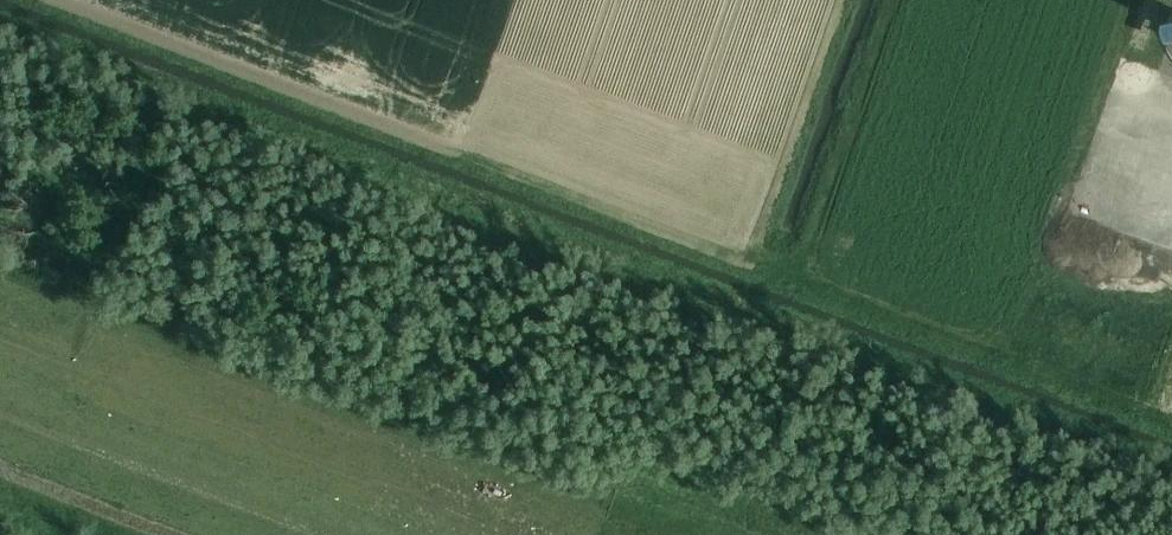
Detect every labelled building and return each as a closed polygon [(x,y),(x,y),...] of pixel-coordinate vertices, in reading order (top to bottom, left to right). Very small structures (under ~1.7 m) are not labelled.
[(1163,34),(1163,37),(1163,39),(1164,42),(1164,44),(1165,47),(1166,49),(1166,50),(1168,54),(1170,57),(1171,59),(1171,60),(1171,9),(1170,11),(1168,14),(1167,17),(1165,21),(1164,24),(1163,28),(1163,31),(1163,34)]
